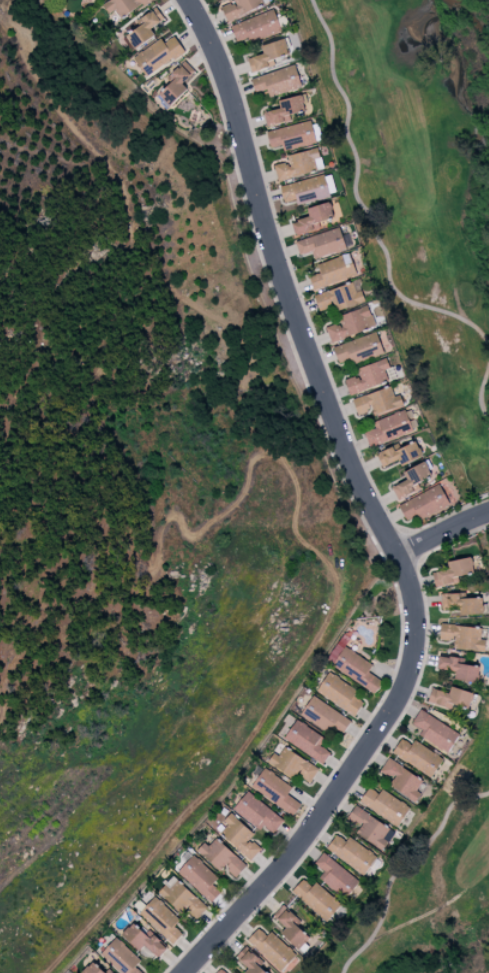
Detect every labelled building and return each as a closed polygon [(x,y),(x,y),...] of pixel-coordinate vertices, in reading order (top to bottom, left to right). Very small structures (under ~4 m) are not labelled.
[(149,0),(108,0),(102,4),(108,14),(113,10),(120,20),(149,0)] [(233,2),(221,8),(228,22),(268,1),(268,0),(233,0),(233,2)] [(141,17),(144,21),(125,34),(134,49),(155,35),(150,29),(164,20),(156,8),(141,17)] [(281,29),(273,10),(230,26),(238,45),(281,29)] [(133,55),(144,76),(185,54),(174,34),(133,55)] [(250,71),(274,66),(273,59),(287,56),(283,40),(261,44),(263,54),(247,58),(250,71)] [(168,108),(186,89),(182,84),(193,73),(183,64),(154,94),(168,108)] [(269,97),(301,87),(295,65),(251,78),(255,92),(266,89),(269,97)] [(290,122),(289,114),(304,112),(302,96),(278,99),(280,109),(263,112),(265,126),(290,122)] [(282,145),(283,151),(316,142),(310,120),(266,132),(271,148),(282,145)] [(286,155),(288,162),(274,166),(278,180),(323,169),(317,148),(286,155)] [(279,186),(284,202),(295,199),(296,204),(329,195),(324,175),(279,186)] [(294,234),(333,226),(331,218),(340,216),(338,205),(330,207),(329,202),(306,207),(309,218),(292,221),(294,234)] [(314,259),(346,249),(339,227),(295,241),(298,254),(311,250),(314,259)] [(317,263),(319,273),(309,276),(312,289),(356,276),(350,253),(317,263)] [(365,300),(357,280),(314,296),(319,309),(333,304),(336,311),(365,300)] [(375,326),(368,305),(337,316),(339,322),(325,328),(331,342),(375,326)] [(384,353),(375,331),(333,349),(339,363),(350,359),(353,365),(384,353)] [(356,369),(359,375),(344,381),(349,395),(388,381),(384,370),(389,368),(386,358),(356,369)] [(357,414),(372,410),(373,415),(403,406),(400,394),(394,396),(391,387),(352,399),(357,414)] [(413,431),(405,410),(373,421),(376,428),(364,432),(369,447),(413,431)] [(422,456),(416,441),(394,450),(392,446),(376,453),(382,467),(398,460),(401,465),(422,456)] [(403,471),(406,480),(391,486),(396,500),(420,490),(417,482),(431,477),(425,462),(403,471)] [(398,505),(406,521),(416,515),(418,519),(449,504),(439,485),(398,505)] [(458,582),(457,576),(474,572),(471,557),(447,562),(449,569),(432,572),(435,587),(458,582)] [(459,593),(441,593),(441,610),(459,610),(460,615),(483,614),(482,598),(459,598),(459,593)] [(439,639),(454,641),(453,647),(484,651),(485,639),(480,639),(481,628),(441,623),(439,639)] [(331,669),(376,692),(382,681),(367,673),(373,663),(342,647),(331,669)] [(438,669),(455,670),(454,680),(477,682),(478,665),(458,664),(458,657),(438,656),(438,669)] [(316,691),(354,716),(363,702),(354,696),(357,691),(328,672),(316,691)] [(467,714),(473,693),(450,686),(448,693),(432,688),(427,702),(467,714)] [(342,734),(351,721),(313,695),(300,714),(328,734),(333,727),(342,734)] [(411,723),(422,730),(418,735),(447,753),(460,734),(420,709),(411,723)] [(320,746),(325,738),(296,719),(284,738),(322,764),(330,752),(320,746)] [(392,752),(431,778),(443,759),(414,740),(411,744),(401,738),(392,752)] [(295,779),(297,775),(310,783),(319,768),(283,747),(278,756),(273,753),(267,762),(295,779)] [(422,780),(388,758),(379,771),(393,779),(389,786),(415,803),(421,793),(416,790),(422,780)] [(292,787),(264,767),(250,787),(292,816),(301,804),(287,794),(292,787)] [(359,802),(397,827),(410,807),(381,789),(378,794),(368,787),(359,802)] [(233,808),(259,830),(264,825),(273,833),(283,821),(248,791),(233,808)] [(346,818),(359,827),(355,832),(382,851),(387,842),(382,838),(389,828),(355,805),(346,818)] [(221,822),(226,827),(220,833),(250,861),(261,849),(250,838),(254,834),(230,813),(221,822)] [(350,836),(345,842),(336,834),(326,847),(362,876),(377,858),(350,836)] [(235,877),(246,865),(216,838),(208,846),(204,842),(197,850),(220,872),(224,867),(235,877)] [(345,899),(359,882),(323,852),(314,863),(324,871),(319,878),(345,899)] [(217,878),(193,854),(177,871),(210,903),(221,893),(212,884),(217,878)] [(158,892),(181,914),(185,910),(196,920),(207,908),(173,876),(158,892)] [(292,891),(326,922),(341,905),(316,882),(311,886),(303,879),(292,891)] [(139,913),(173,944),(182,934),(174,926),(180,920),(154,896),(139,913)] [(280,933),(298,950),(310,937),(298,926),(301,921),(283,904),(272,915),(285,928),(280,933)] [(158,958),(166,949),(134,920),(121,935),(139,951),(144,945),(158,958)] [(296,956),(272,931),(266,936),(259,928),(247,938),(279,972),(296,956)] [(141,960),(116,937),(100,954),(120,972),(142,972),(135,967),(141,960)] [(255,964),(259,959),(244,946),(235,957),(248,968),(244,972),(266,972),(255,964)] [(104,972),(92,961),(81,972),(112,972),(108,969),(104,972)]
